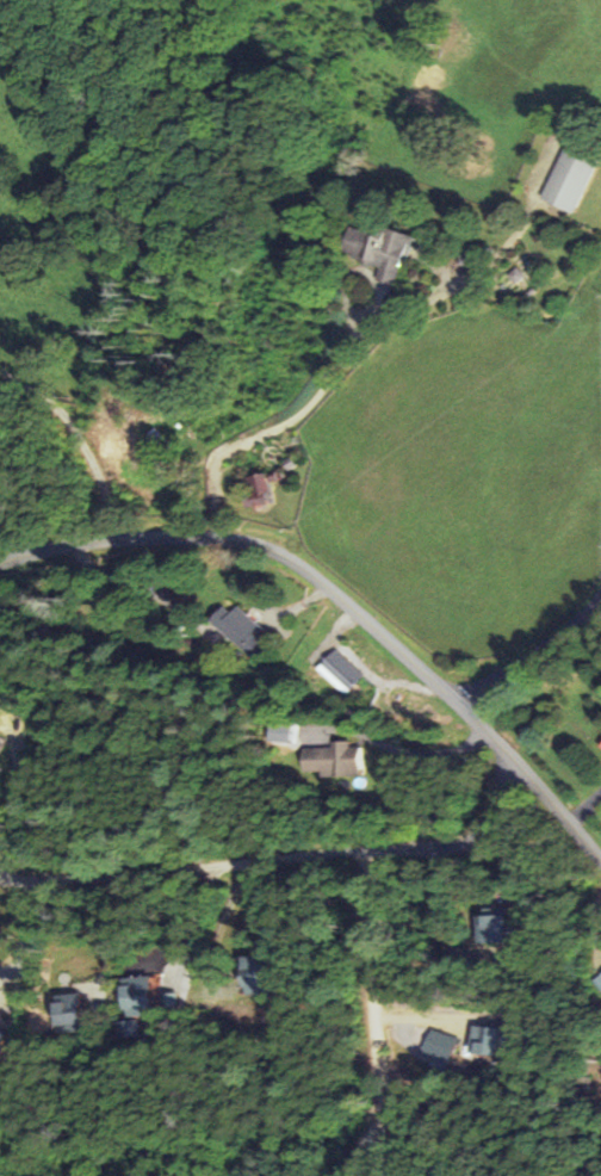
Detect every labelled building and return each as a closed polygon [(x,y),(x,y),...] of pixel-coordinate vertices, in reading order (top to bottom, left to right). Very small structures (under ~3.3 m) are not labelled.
[(573,214),(596,163),(564,148),(541,199),(573,214)] [(394,286),(406,238),(349,223),(340,257),(375,266),(372,280),(394,286)] [(250,492),(239,495),(243,510),(269,504),(264,484),(280,479),(277,469),(246,478),(250,492)] [(266,641),(259,635),(264,628),(239,605),(231,614),(223,606),(211,619),(252,656),(266,641)] [(346,695),(364,675),(335,648),(317,668),(346,695)] [(359,776),(358,746),(351,746),(351,741),(334,741),(334,747),(302,749),(303,773),(325,772),(325,777),(359,776)] [(476,915),(477,944),(506,943),(505,908),(484,908),(484,915),(476,915)] [(260,993),(263,959),(239,956),(235,991),(260,993)] [(153,1015),(152,979),(121,980),(123,1016),(153,1015)] [(177,993),(159,994),(161,1012),(178,1011),(177,993)] [(83,1027),(85,997),(53,995),(52,1025),(83,1027)] [(122,1021),(123,1037),(142,1036),(142,1020),(122,1021)] [(468,1054),(496,1057),(498,1028),(470,1026),(468,1054)] [(423,1052),(451,1061),(459,1038),(431,1029),(423,1052)]
